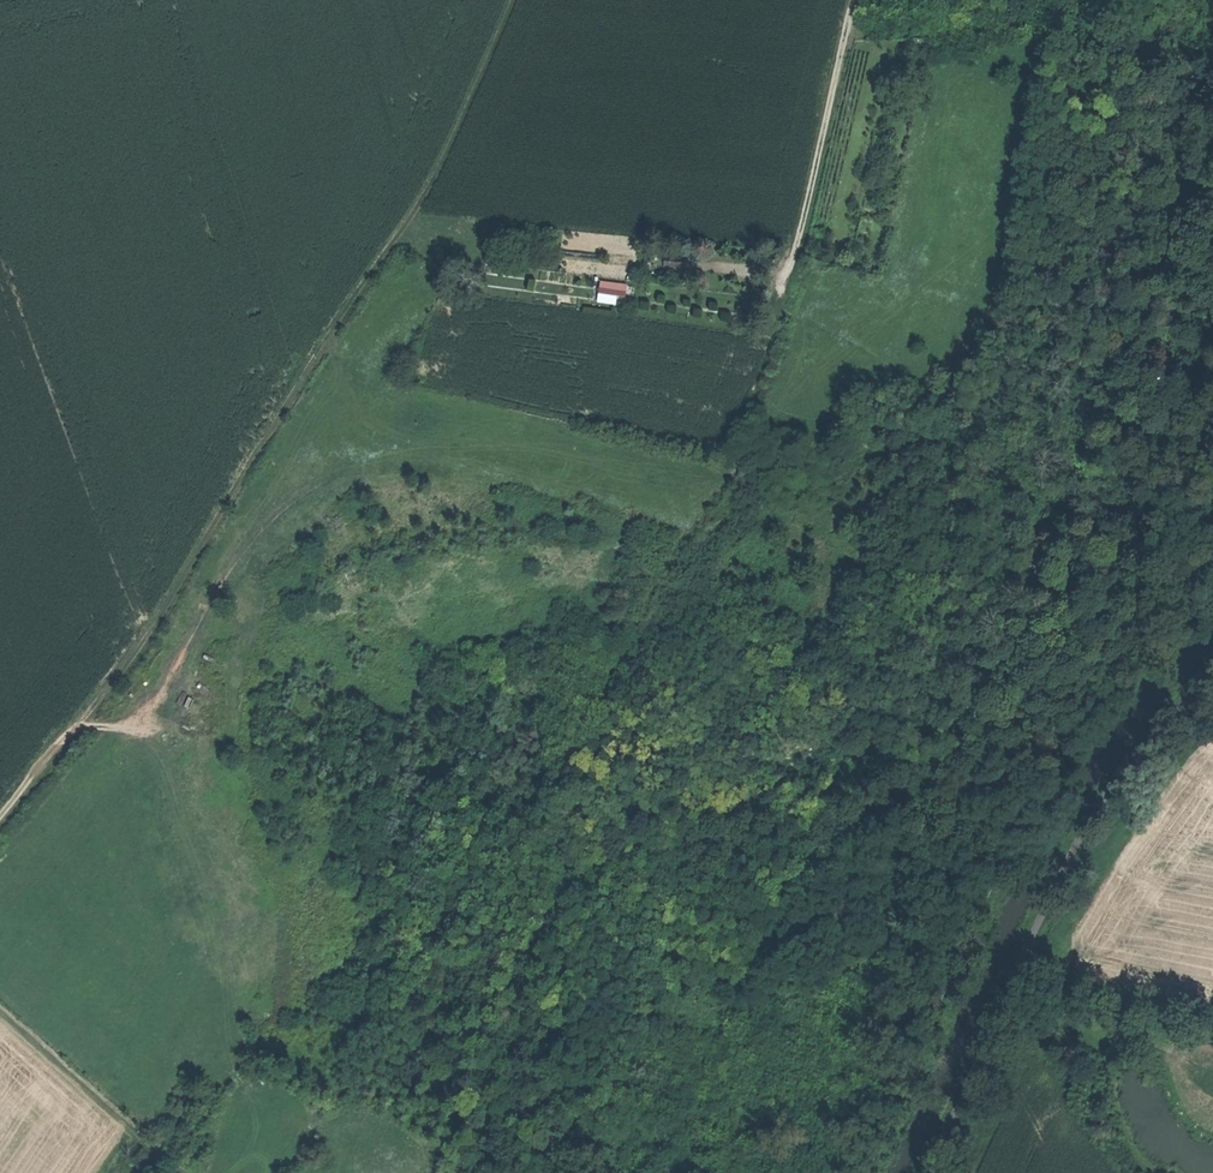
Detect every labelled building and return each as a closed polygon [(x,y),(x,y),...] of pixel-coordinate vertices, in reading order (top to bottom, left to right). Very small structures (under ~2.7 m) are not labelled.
[(617,305),(619,295),(626,297),(629,284),(602,278),(597,301),(617,305)]
